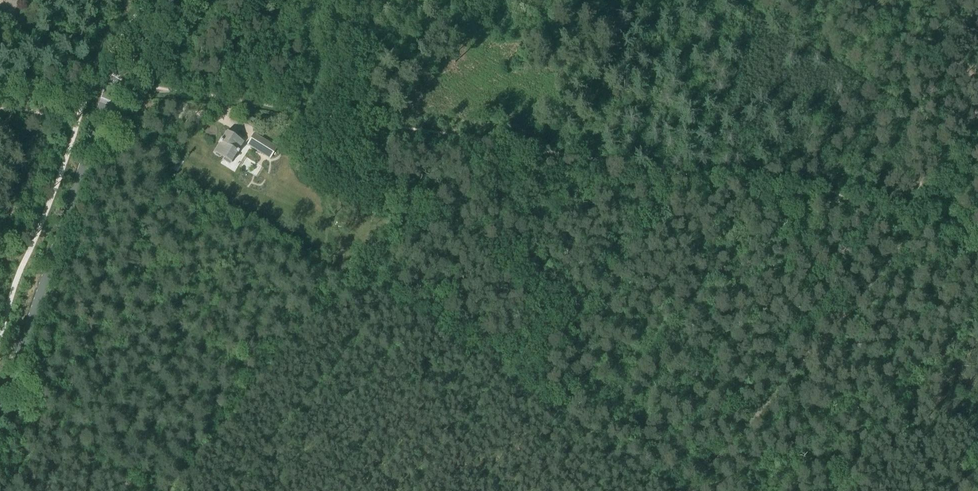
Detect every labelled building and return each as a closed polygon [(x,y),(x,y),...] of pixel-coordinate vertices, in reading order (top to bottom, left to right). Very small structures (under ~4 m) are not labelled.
[(220,143),(214,152),(223,158),(231,163),(237,153),(238,154),(239,152),(238,152),(244,142),(226,132),(220,141),(219,142),(220,143)] [(254,133),(246,145),(270,160),(278,148),(254,133)]
